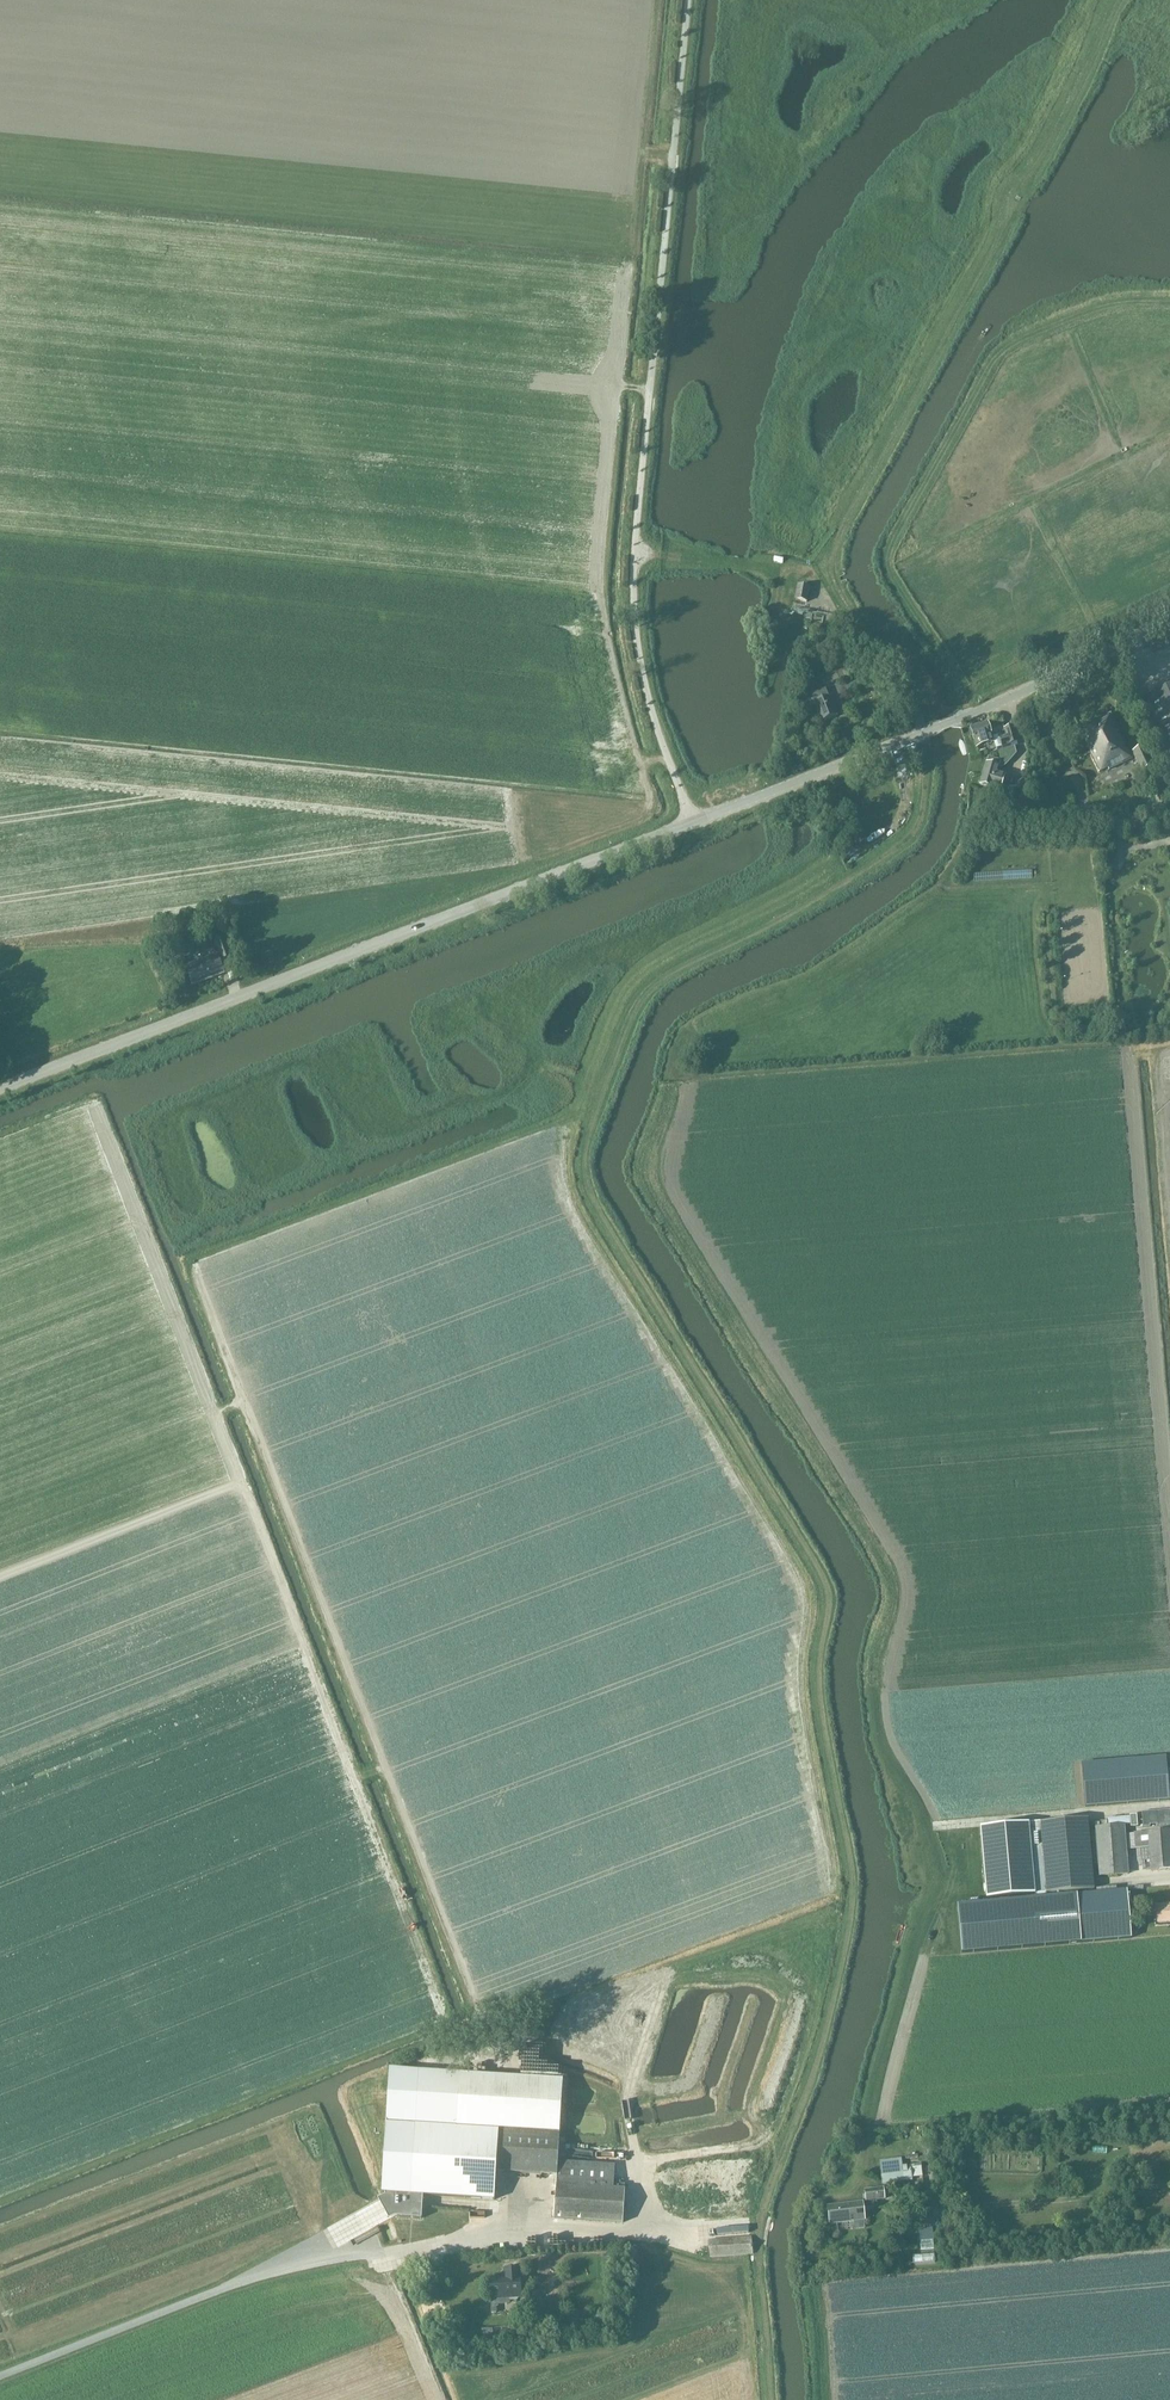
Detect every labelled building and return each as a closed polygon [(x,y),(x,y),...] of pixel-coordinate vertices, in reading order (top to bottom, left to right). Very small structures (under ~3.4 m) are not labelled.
[(805,601),(808,587),(797,585),(794,599),(805,601)] [(855,660),(849,662),(842,665),(834,668),(818,674),(823,686),(839,680),(838,679),(847,676),(846,675),(848,675),(849,677),(860,672),(855,660)] [(1144,698),(1168,751),(1169,756),(1169,686),(1144,698)] [(821,722),(836,716),(825,688),(810,693),(821,722)] [(1108,770),(1130,760),(1109,715),(1078,730),(1098,772),(1107,768),(1108,770)] [(992,742),(987,722),(970,727),(974,740),(976,747),(992,742)] [(998,736),(993,737),(997,751),(1016,745),(1016,743),(1017,743),(1012,726),(1003,729),(1005,736),(998,738),(998,736)] [(1151,767),(1142,747),(1130,752),(1140,772),(1151,767)] [(1004,775),(996,773),(1000,761),(987,757),(979,785),(992,788),(1000,790),(1004,775)] [(1014,818),(1021,793),(1009,789),(1001,814),(1014,818)] [(839,837),(846,835),(844,825),(836,827),(839,837)] [(213,940),(215,945),(218,953),(196,962),(185,966),(192,984),(208,978),(207,976),(222,970),(218,961),(231,956),(224,937),(213,940)] [(179,963),(176,955),(169,958),(172,966),(179,963)] [(1166,1756),(1081,1763),(1085,1807),(1169,1800),(1166,1756)] [(1152,1826),(1152,1825),(1158,1825),(1158,1826),(1169,1825),(1169,1813),(1169,1810),(1141,1812),(1142,1827),(1152,1826)] [(1087,1819),(980,1828),(986,1899),(1093,1890),(1087,1819)] [(1125,1826),(1095,1828),(1098,1877),(1128,1874),(1126,1850),(1125,1834),(1125,1826)] [(1126,1834),(1128,1850),(1148,1848),(1150,1864),(1145,1864),(1145,1871),(1169,1869),(1169,1830),(1133,1833),(1133,1834),(1126,1834)] [(1076,1895),(1080,1943),(1130,1939),(1126,1890),(1076,1895)] [(957,1905),(961,1954),(1080,1943),(1076,1895),(986,1903),(957,1905)] [(1155,1904),(1157,1923),(1169,1922),(1169,1903),(1155,1904)] [(389,2069),(382,2193),(384,2193),(386,2196),(396,2215),(397,2217),(422,2219),(423,2195),(486,2199),(494,2200),(496,2171),(503,2171),(557,2175),(554,2218),(622,2222),(624,2189),(613,2188),(614,2163),(557,2159),(558,2148),(559,2134),(563,2080),(459,2073),(418,2070),(389,2069)] [(902,2159),(879,2161),(880,2171),(881,2184),(904,2181),(912,2180),(912,2177),(922,2175),(921,2166),(907,2167),(907,2165),(903,2166),(902,2159)] [(876,2199),(884,2198),(883,2188),(864,2190),(865,2202),(863,2202),(863,2201),(826,2205),(828,2224),(865,2220),(864,2208),(876,2206),(876,2199)] [(933,2249),(932,2228),(918,2229),(920,2250),(933,2249)] [(370,2235),(354,2238),(356,2247),(372,2244),(370,2235)] [(752,2254),(751,2236),(708,2240),(710,2258),(752,2254)] [(490,2284),(488,2286),(488,2292),(490,2294),(491,2299),(508,2298),(508,2299),(510,2300),(516,2300),(518,2299),(518,2297),(521,2297),(519,2277),(518,2268),(504,2269),(504,2279),(501,2279),(500,2278),(489,2279),(490,2284)] [(609,2314),(593,2315),(593,2325),(609,2325),(609,2314)] [(492,2328),(482,2328),(482,2338),(493,2338),(492,2328)] [(555,2337),(554,2329),(538,2330),(538,2338),(555,2337)]
